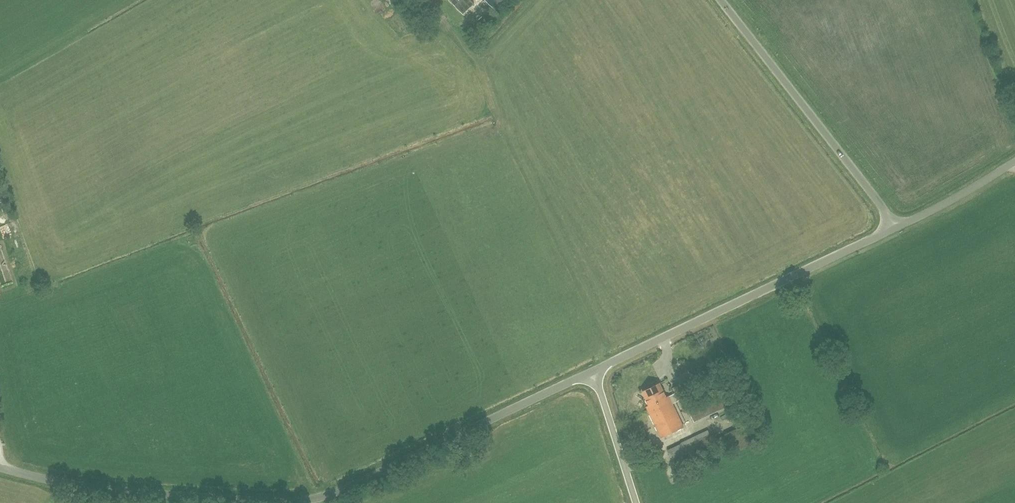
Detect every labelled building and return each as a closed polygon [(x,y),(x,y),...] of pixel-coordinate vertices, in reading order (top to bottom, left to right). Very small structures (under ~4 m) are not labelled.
[(497,11),(508,0),(485,0),(497,11)] [(685,382),(688,388),(695,384),(693,379),(685,382)] [(647,407),(648,410),(662,437),(684,427),(669,397),(667,398),(660,384),(643,392),(650,406),(647,407)] [(674,388),(677,393),(680,400),(686,397),(680,385),(674,388)] [(695,422),(726,407),(719,393),(688,408),(695,422)] [(673,461),(714,442),(708,430),(680,443),(681,444),(668,450),(673,461)] [(672,461),(666,463),(672,477),(678,475),(672,461)]
